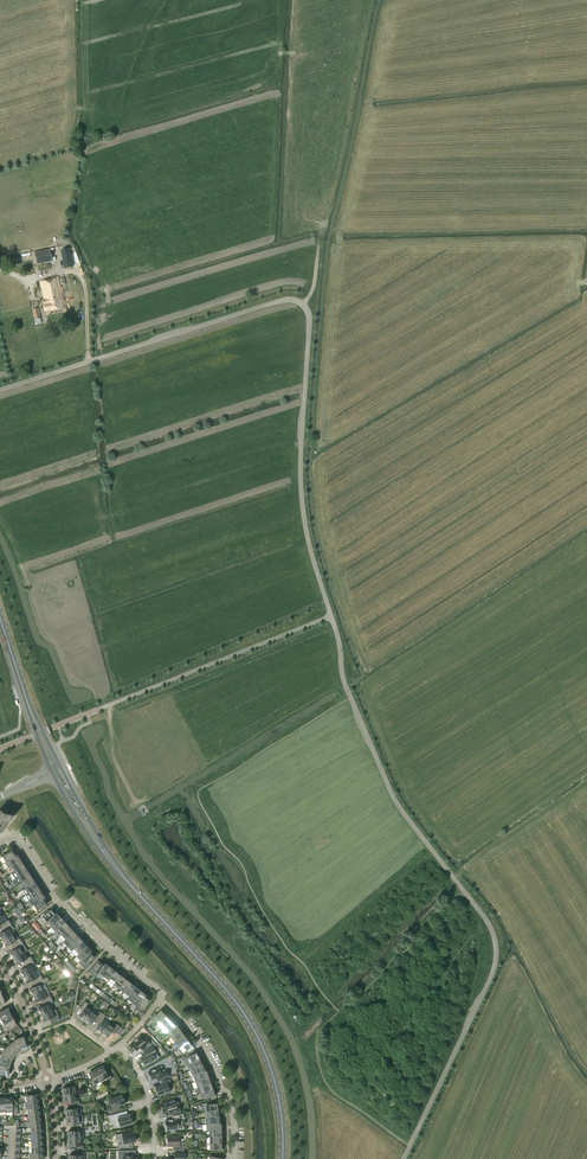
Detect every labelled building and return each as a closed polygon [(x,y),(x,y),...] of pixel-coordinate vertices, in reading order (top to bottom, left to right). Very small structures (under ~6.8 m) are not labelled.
[(70,249),(61,250),(64,268),(73,266),(70,249)] [(52,260),(50,250),(35,253),(37,263),(52,260)] [(45,311),(64,307),(62,297),(61,297),(57,278),(41,282),(44,300),(42,300),(45,311)] [(0,829),(5,824),(6,826),(11,820),(14,816),(4,814),(2,812),(0,814),(0,829)] [(15,856),(12,851),(12,850),(10,851),(2,857),(6,862),(6,863),(8,861),(15,856)] [(6,863),(6,862),(5,863),(8,868),(11,866),(21,860),(20,859),(17,854),(15,856),(8,861),(6,863)] [(21,860),(11,866),(15,872),(24,866),(21,862),(22,861),(21,860)] [(15,872),(12,874),(15,879),(28,871),(27,869),(27,870),(24,866),(15,872)] [(28,871),(15,879),(18,884),(21,882),(21,883),(31,876),(28,872),(29,872),(28,871)] [(34,881),(31,876),(21,883),(25,888),(35,882),(34,880),(34,881)] [(36,883),(35,882),(25,888),(28,893),(38,887),(35,883),(36,883)] [(25,895),(29,901),(32,899),(42,892),(41,891),(40,891),(38,887),(28,893),(25,895)] [(32,899),(29,901),(32,906),(33,905),(35,904),(43,899),(43,900),(45,898),(42,894),(43,894),(42,892),(32,899)] [(46,905),(43,900),(43,899),(35,904),(33,905),(37,911),(45,906),(47,905),(46,904),(46,905)] [(25,910),(22,905),(19,907),(17,908),(21,913),(25,910)] [(22,916),(17,908),(14,910),(19,918),(22,916)] [(50,910),(44,915),(42,917),(47,923),(48,921),(55,915),(54,915),(51,910),(50,910)] [(56,913),(54,915),(55,915),(48,921),(53,925),(61,918),(60,916),(60,917),(56,913)] [(1,916),(0,917),(0,925),(2,924),(4,927),(11,923),(8,919),(5,922),(1,916)] [(55,932),(57,930),(65,923),(62,919),(61,918),(53,925),(51,927),(55,932)] [(41,928),(36,922),(32,925),(37,931),(41,928)] [(4,927),(6,930),(0,934),(0,937),(1,939),(2,939),(2,940),(2,941),(15,933),(13,930),(14,929),(11,923),(4,927)] [(65,923),(57,930),(55,932),(59,937),(61,935),(70,927),(69,926),(68,926),(65,923)] [(71,928),(70,927),(61,935),(66,940),(74,932),(71,928)] [(66,940),(63,942),(67,947),(70,944),(79,936),(78,935),(77,936),(74,932),(66,940)] [(18,938),(15,933),(2,941),(3,941),(3,942),(4,943),(4,944),(5,945),(6,946),(6,947),(7,946),(13,942),(15,945),(22,941),(20,938),(18,938)] [(70,944),(67,947),(72,952),(74,949),(83,942),(79,938),(80,938),(79,936),(70,944)] [(22,941),(15,945),(17,948),(11,952),(10,953),(10,954),(11,954),(11,955),(12,957),(13,957),(13,958),(13,959),(24,953),(20,947),(24,945),(22,941)] [(83,942),(74,949),(79,954),(87,946),(86,945),(83,942)] [(79,954),(76,956),(80,961),(81,960),(83,958),(83,959),(89,953),(90,953),(91,951),(88,947),(87,946),(79,954)] [(27,958),(24,953),(13,959),(14,959),(14,960),(14,961),(15,962),(16,963),(16,964),(17,965),(18,964),(24,961),(26,964),(33,960),(31,956),(27,958)] [(81,960),(80,961),(79,963),(85,970),(90,964),(89,962),(93,958),(94,958),(94,957),(90,953),(89,953),(83,959),(83,958),(81,960)] [(33,960),(26,964),(28,967),(21,970),(20,971),(21,972),(21,974),(22,975),(23,976),(23,977),(34,971),(31,966),(35,964),(33,960)] [(104,966),(99,962),(98,963),(96,962),(87,971),(93,976),(95,977),(97,975),(99,973),(98,973),(104,966)] [(99,973),(97,975),(97,976),(101,980),(103,977),(104,977),(111,967),(109,966),(109,967),(105,964),(104,966),(98,973),(99,973)] [(112,968),(111,967),(104,977),(109,981),(115,972),(112,969),(112,968)] [(68,977),(72,974),(67,968),(64,972),(68,977)] [(34,971),(23,977),(24,978),(24,979),(25,981),(26,981),(26,982),(27,983),(28,983),(34,979),(36,982),(43,979),(41,975),(37,977),(34,971)] [(115,972),(109,981),(114,984),(121,975),(120,974),(119,975),(115,972)] [(122,976),(121,975),(114,984),(119,988),(126,979),(122,977),(122,976)] [(43,979),(36,982),(37,986),(31,989),(30,989),(30,990),(31,991),(31,992),(31,994),(32,994),(32,995),(33,996),(43,991),(41,985),(45,983),(43,979)] [(126,979),(119,988),(124,992),(131,983),(130,982),(126,979)] [(132,984),(131,983),(124,992),(129,996),(136,987),(132,984)] [(136,987),(129,996),(127,999),(132,1003),(141,991),(140,990),(136,987)] [(46,997),(43,991),(33,996),(33,997),(33,998),(34,1000),(35,1000),(35,1001),(36,1002),(37,1002),(43,999),(45,1002),(52,999),(50,995),(46,997)] [(142,992),(141,991),(132,1003),(137,1007),(138,1006),(137,1006),(139,1004),(145,997),(146,995),(142,992)] [(137,1007),(135,1009),(142,1014),(147,1008),(146,1007),(149,1002),(150,1001),(149,1001),(145,997),(139,1004),(137,1006),(138,1006),(137,1007)] [(52,999),(45,1002),(46,1005),(40,1008),(38,1008),(39,1009),(39,1010),(39,1011),(40,1013),(41,1014),(41,1015),(52,1011),(50,1005),(54,1003),(52,999)] [(85,1021),(92,1011),(86,1007),(89,1004),(85,1001),(81,1007),(84,1010),(80,1015),(79,1016),(80,1017),(81,1018),(82,1019),(83,1020),(84,1020),(85,1021)] [(11,1014),(9,1010),(8,1010),(8,1009),(9,1008),(0,1012),(0,1018),(0,1019),(11,1014)] [(52,1011),(41,1015),(41,1016),(41,1017),(42,1019),(43,1020),(43,1022),(45,1021),(51,1018),(53,1022),(60,1019),(58,1015),(54,1017),(52,1011)] [(97,1015),(92,1011),(85,1021),(86,1021),(87,1022),(88,1023),(89,1024),(90,1025),(91,1024),(95,1018),(98,1020),(103,1014),(99,1011),(97,1015)] [(165,1015),(166,1016),(166,1015),(164,1012),(163,1013),(161,1011),(157,1015),(155,1014),(152,1017),(153,1018),(153,1019),(157,1023),(165,1015)] [(13,1018),(11,1014),(0,1019),(4,1025),(14,1019),(13,1019),(13,1018)] [(103,1014),(98,1020),(101,1022),(97,1028),(96,1029),(97,1030),(98,1030),(98,1031),(100,1032),(101,1032),(101,1033),(102,1033),(109,1023),(104,1020),(106,1016),(103,1014)] [(168,1018),(166,1016),(165,1015),(157,1023),(162,1028),(170,1020),(171,1019),(168,1017),(168,1018)] [(14,1019),(4,1025),(7,1031),(17,1024),(15,1020),(14,1021),(13,1020),(14,1019)] [(172,1022),(170,1020),(162,1028),(166,1033),(167,1032),(176,1025),(173,1021),(172,1022)] [(114,1027),(109,1023),(102,1033),(102,1034),(102,1033),(103,1034),(104,1035),(105,1036),(106,1036),(107,1037),(108,1037),(109,1036),(108,1036),(113,1030),(120,1036),(124,1029),(117,1024),(114,1027)] [(178,1027),(176,1025),(167,1032),(171,1037),(180,1030),(181,1030),(179,1027),(178,1027)] [(180,1030),(171,1037),(175,1042),(184,1035),(185,1035),(183,1032),(182,1032),(180,1030)] [(184,1035),(175,1042),(179,1047),(188,1040),(189,1040),(187,1037),(186,1038),(184,1035)] [(143,1050),(144,1049),(151,1043),(146,1037),(143,1040),(140,1036),(130,1044),(133,1048),(133,1049),(134,1050),(135,1050),(136,1051),(141,1047),(143,1050)] [(27,1045),(26,1045),(24,1037),(16,1039),(22,1050),(28,1048),(28,1047),(28,1046),(27,1045)] [(16,1039),(11,1044),(18,1053),(18,1052),(19,1051),(19,1052),(22,1050),(16,1039)] [(179,1047),(177,1049),(182,1055),(188,1051),(186,1050),(193,1045),(191,1042),(190,1043),(188,1040),(179,1047)] [(11,1044),(5,1048),(14,1056),(17,1054),(16,1053),(17,1052),(18,1053),(11,1044)] [(144,1051),(146,1054),(140,1057),(141,1058),(141,1059),(142,1061),(145,1065),(156,1059),(153,1055),(157,1053),(153,1046),(144,1051)] [(14,1056),(5,1048),(1,1054),(11,1060),(13,1057),(13,1056),(14,1056)] [(184,1059),(187,1065),(199,1059),(200,1058),(199,1055),(198,1056),(196,1053),(186,1058),(184,1059)] [(1,1054),(0,1057),(0,1062),(10,1065),(9,1065),(9,1063),(10,1064),(11,1060),(1,1054)] [(187,1065),(190,1070),(202,1064),(202,1065),(203,1064),(202,1061),(201,1061),(199,1059),(187,1065)] [(203,1067),(202,1065),(202,1064),(190,1070),(192,1076),(195,1075),(196,1075),(206,1071),(204,1067),(203,1067)] [(102,1066),(96,1069),(101,1081),(108,1077),(109,1079),(112,1078),(109,1071),(106,1073),(102,1066)] [(159,1081),(161,1080),(169,1076),(166,1070),(162,1072),(160,1071),(158,1068),(148,1072),(150,1076),(149,1076),(150,1079),(152,1079),(157,1077),(159,1081)] [(8,1070),(0,1069),(0,1076),(5,1075),(5,1076),(6,1077),(7,1077),(8,1077),(8,1076),(9,1076),(8,1070)] [(101,1081),(96,1069),(89,1073),(93,1079),(90,1081),(93,1088),(96,1086),(95,1084),(101,1081)] [(208,1074),(206,1071),(196,1075),(198,1081),(209,1077),(210,1077),(209,1074),(208,1074)] [(209,1077),(198,1081),(195,1082),(197,1088),(200,1087),(211,1083),(212,1083),(211,1080),(210,1080),(209,1077)] [(157,1092),(158,1096),(170,1092),(168,1086),(172,1085),(170,1079),(161,1082),(162,1085),(155,1087),(156,1088),(155,1090),(156,1091),(157,1092)] [(63,1096),(76,1094),(74,1087),(76,1086),(76,1087),(77,1086),(76,1083),(69,1084),(69,1087),(62,1089),(63,1096)] [(211,1083),(200,1087),(202,1093),(213,1089),(214,1089),(213,1086),(212,1086),(211,1083)] [(213,1089),(202,1093),(204,1099),(216,1095),(215,1092),(214,1092),(213,1089)] [(27,1103),(38,1101),(37,1095),(31,1095),(31,1094),(27,1095),(27,1096),(26,1096),(27,1096),(26,1096),(27,1103)] [(76,1094),(63,1096),(65,1103),(72,1102),(72,1106),(80,1105),(79,1101),(77,1101),(76,1094)] [(106,1107),(108,1110),(110,1114),(121,1109),(119,1106),(125,1103),(121,1094),(109,1100),(111,1105),(106,1107)] [(170,1115),(171,1115),(181,1112),(179,1105),(176,1105),(174,1100),(161,1103),(163,1113),(169,1111),(170,1115)] [(27,1103),(24,1103),(25,1109),(28,1109),(39,1107),(38,1101),(27,1103)] [(217,1104),(212,1104),(211,1102),(203,1104),(204,1112),(207,1112),(218,1110),(219,1110),(219,1107),(218,1107),(217,1104)] [(80,1105),(72,1106),(73,1109),(66,1110),(66,1117),(79,1116),(82,1116),(82,1115),(81,1115),(80,1109),(81,1109),(81,1108),(80,1108),(80,1105)] [(205,1118),(208,1118),(219,1116),(219,1117),(220,1117),(219,1113),(218,1113),(218,1110),(207,1112),(204,1112),(205,1118)] [(120,1127),(132,1123),(131,1119),(132,1119),(131,1115),(130,1116),(130,1115),(122,1117),(121,1113),(110,1116),(112,1120),(113,1120),(114,1123),(119,1122),(120,1127)] [(166,1127),(166,1130),(179,1128),(178,1124),(182,1123),(181,1119),(184,1119),(183,1114),(173,1116),(173,1120),(165,1121),(165,1124),(164,1124),(165,1128),(166,1127)] [(79,1116),(66,1117),(67,1125),(75,1124),(75,1128),(82,1127),(82,1123),(80,1123),(79,1116)] [(219,1116),(208,1118),(205,1118),(206,1124),(209,1124),(209,1125),(210,1125),(210,1124),(221,1124),(220,1119),(219,1120),(219,1117),(219,1116)] [(28,1128),(31,1128),(42,1127),(41,1120),(30,1122),(27,1122),(28,1128)] [(82,1127),(75,1128),(75,1131),(68,1132),(68,1139),(81,1138),(81,1139),(84,1138),(83,1138),(83,1131),(82,1127)] [(136,1140),(137,1140),(136,1136),(135,1136),(134,1133),(122,1135),(122,1133),(115,1135),(116,1140),(119,1139),(120,1144),(118,1144),(119,1148),(130,1148),(129,1142),(136,1141),(136,1140)] [(176,1150),(184,1150),(183,1142),(179,1142),(179,1137),(167,1137),(167,1146),(176,1146),(176,1150)] [(81,1146),(81,1139),(81,1138),(68,1139),(69,1146),(76,1146),(76,1149),(84,1149),(84,1145),(83,1145),(81,1146)] [(137,1154),(133,1154),(133,1155),(130,1155),(130,1150),(120,1151),(120,1158),(137,1158),(137,1154)]
